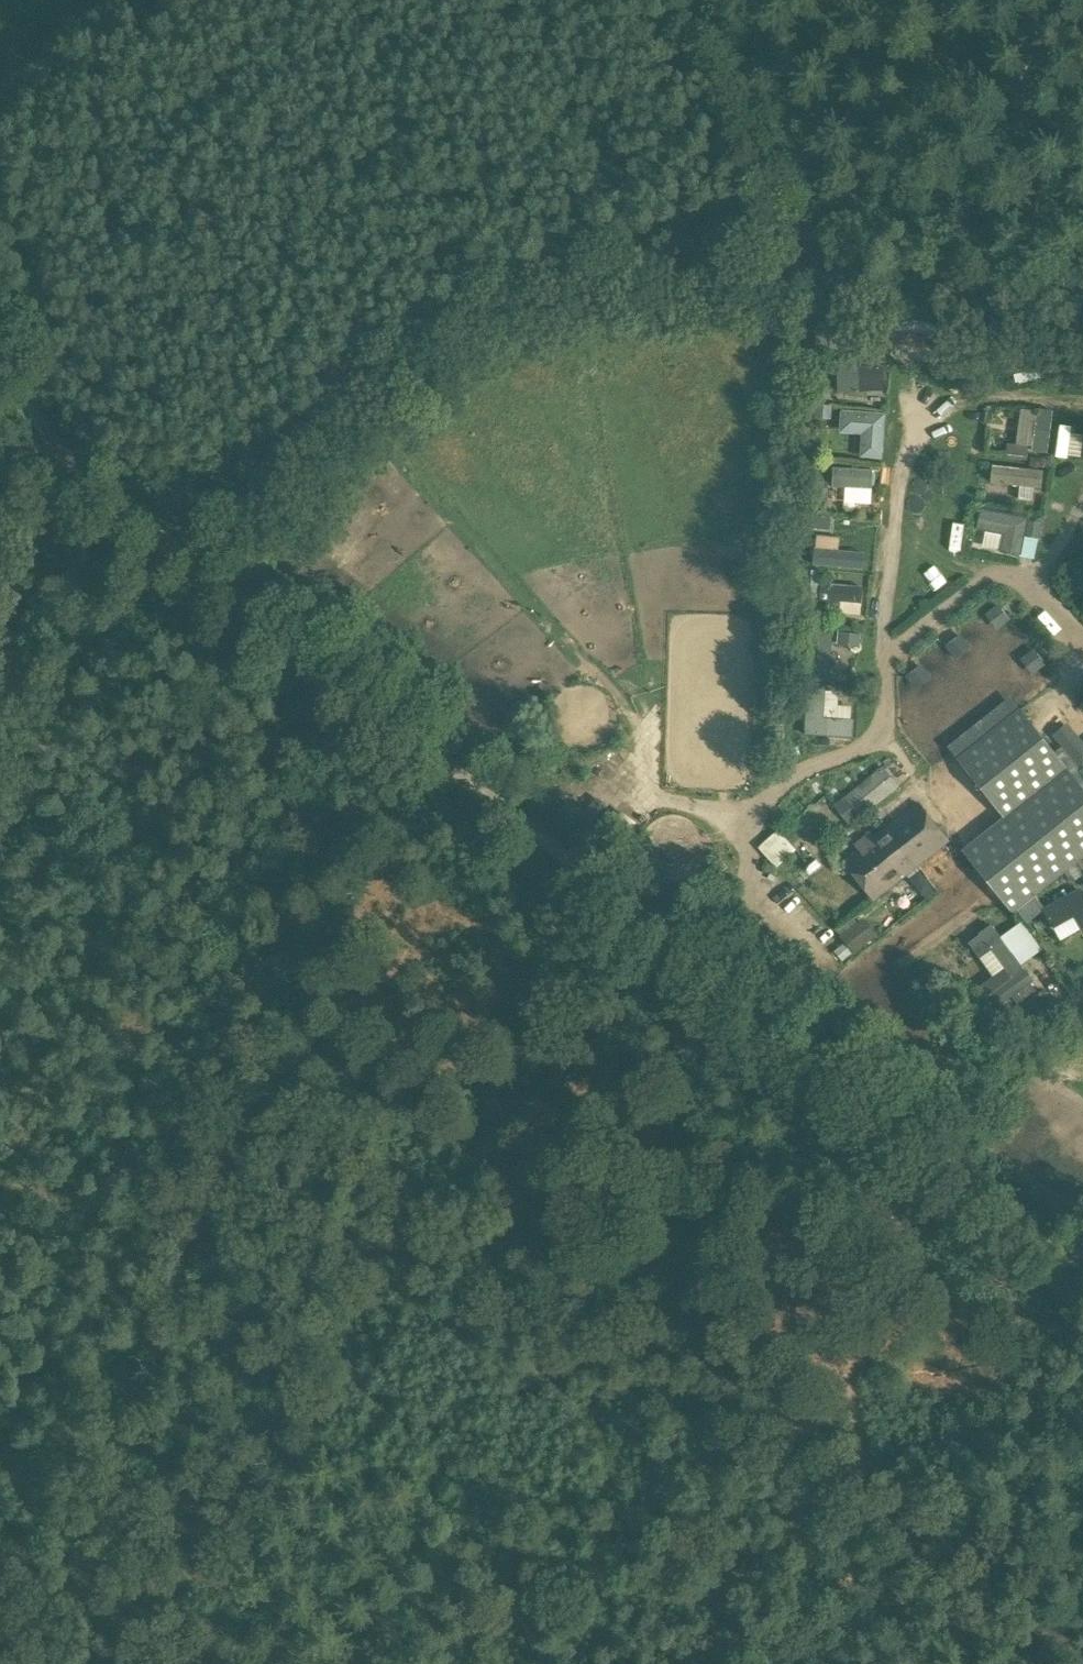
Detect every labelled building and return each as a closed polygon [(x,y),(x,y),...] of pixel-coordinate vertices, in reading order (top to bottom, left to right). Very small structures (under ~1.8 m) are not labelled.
[(790,310),(788,328),(793,329),(793,323),(807,325),(808,312),(790,310)] [(898,335),(897,344),(931,347),(933,324),(895,320),(894,335),(898,335)] [(854,359),(854,349),(873,350),(874,326),(833,325),(832,349),(838,349),(838,358),(854,359)] [(1001,348),(1007,374),(1045,365),(1039,339),(1001,348)] [(882,367),(854,368),(854,361),(838,361),(838,370),(843,370),(844,393),(855,392),(855,391),(883,390),(882,367)] [(829,406),(820,405),(819,414),(828,415),(829,406)] [(1007,443),(1006,454),(1027,456),(1028,445),(1031,446),(1031,451),(1046,453),(1052,410),(1037,408),(1036,410),(1019,408),(1015,444),(1007,443)] [(880,456),(883,417),(843,414),(842,430),(864,432),(863,455),(880,456)] [(1072,414),(1071,443),(1082,444),(1082,415),(1072,414)] [(843,456),(842,483),(858,484),(859,456),(843,456)] [(1031,466),(1043,467),(1044,459),(1032,458),(1031,466)] [(1043,471),(992,466),(991,484),(1041,488),(1043,471)] [(812,482),(811,509),(826,510),(827,482),(812,482)] [(1002,550),(1020,553),(1026,519),(982,511),(981,519),(979,520),(977,528),(979,530),(986,531),(988,530),(1005,533),(1002,550)] [(812,514),(811,529),(829,530),(830,515),(812,514)] [(1037,537),(1040,524),(1030,522),(1027,536),(1037,537)] [(860,603),(862,587),(822,583),(820,607),(840,609),(841,601),(860,603)] [(843,670),(844,620),(828,619),(827,670),(843,670)] [(968,647),(985,634),(975,621),(958,634),(968,647)] [(824,679),(828,631),(812,630),(808,678),(824,679)] [(859,634),(846,633),(845,643),(858,645),(859,634)] [(1056,642),(1037,657),(1054,678),(1073,663),(1056,642)] [(808,689),(805,735),(850,737),(851,719),(824,718),(826,690),(808,689)] [(1020,709),(958,759),(1004,818),(963,851),(1012,913),(1082,850),(1082,788),(1020,709)] [(1064,726),(1054,735),(1082,769),(1082,748),(1064,726)] [(882,767),(848,795),(863,814),(897,787),(882,767)] [(871,831),(854,844),(858,850),(844,861),(874,899),(950,840),(919,802),(876,836),(871,831)] [(791,829),(784,836),(791,844),(798,838),(791,829)] [(1068,866),(1078,882),(1082,879),(1082,862),(1080,858),(1068,866)] [(1070,879),(1058,887),(1065,899),(1077,891),(1070,879)] [(1044,910),(1053,927),(1074,915),(1082,930),(1082,896),(1080,891),(1044,910)] [(1035,898),(1019,910),(1027,920),(1040,911),(1038,908),(1041,906),(1035,898)] [(871,940),(857,922),(840,935),(854,953),(871,940)] [(1004,928),(1022,962),(1034,955),(1016,922),(1004,928)] [(993,926),(992,927),(968,944),(979,959),(990,951),(1010,979),(989,995),(998,1007),(1011,997),(1016,1004),(1036,990),(1031,982),(1032,982),(1023,970),(1025,969),(993,926)] [(843,941),(833,949),(842,959),(852,951),(843,941)] [(1033,1012),(1050,1000),(1044,990),(1027,1002),(1033,1012)]
